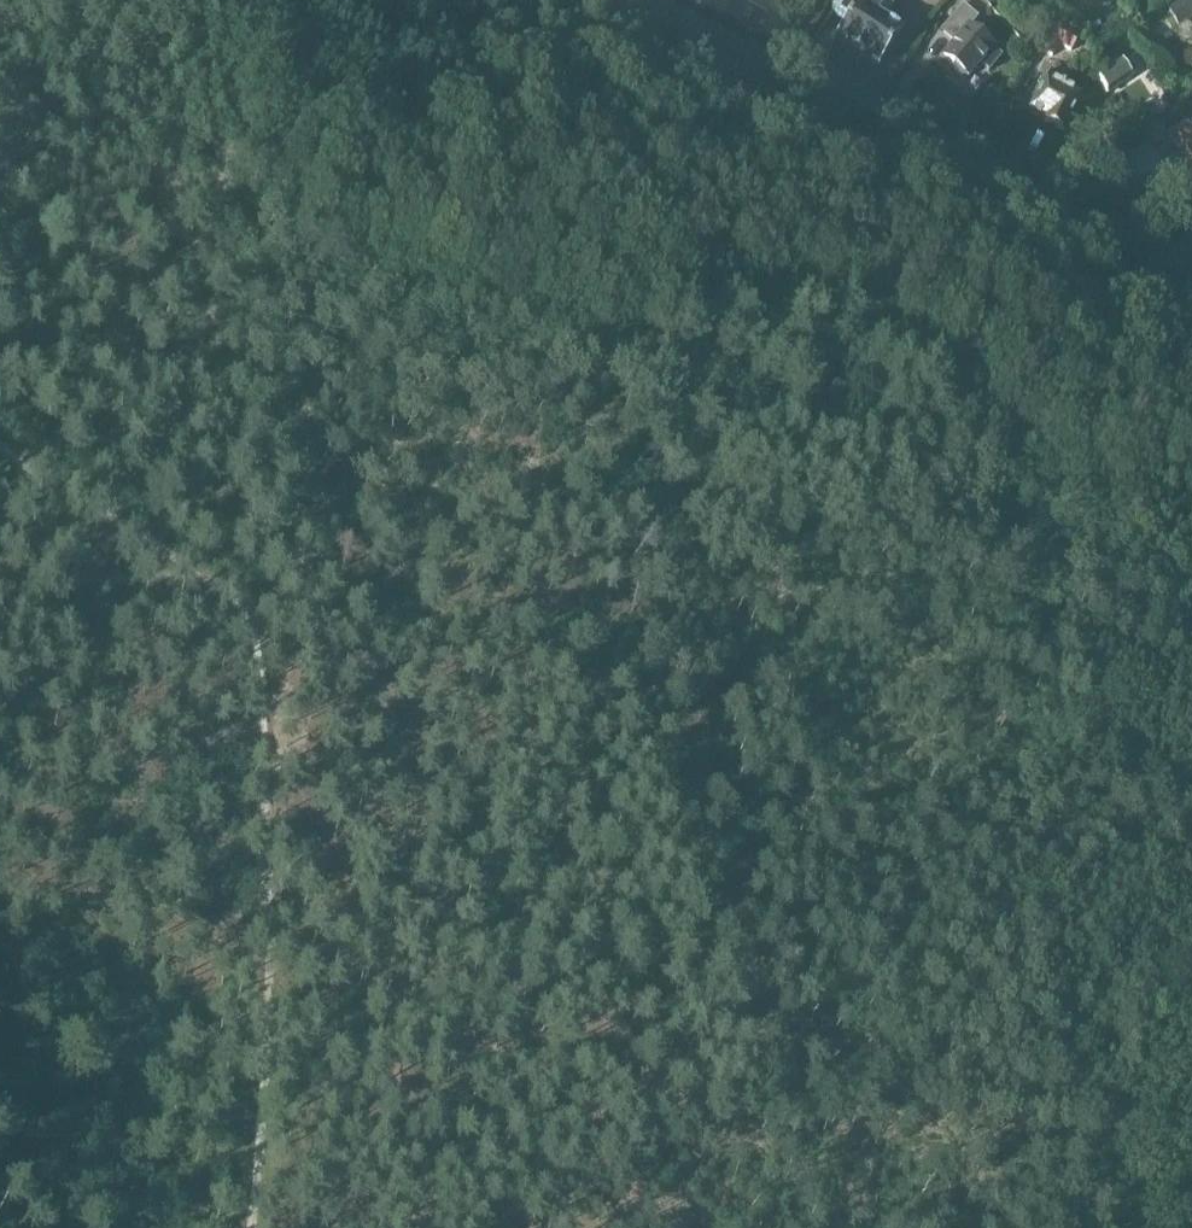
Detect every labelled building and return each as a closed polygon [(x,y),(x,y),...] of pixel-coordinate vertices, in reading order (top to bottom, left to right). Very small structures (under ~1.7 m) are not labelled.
[(830,12),(832,13),(838,17),(844,22),(833,39),(835,40),(849,50),(861,58),(877,68),(900,34),(875,18),(887,0),(838,0),(830,12)] [(1176,27),(1191,17),(1191,0),(1183,0),(1166,11),(1176,27)] [(978,18),(962,5),(940,32),(954,43),(941,58),(953,68),(953,72),(960,78),(965,78),(967,80),(979,65),(988,72),(1001,57),(994,51),(995,49),(969,28),(978,18)] [(1113,19),(1121,29),(1129,22),(1122,13),(1113,19)] [(1051,25),(1038,45),(1050,54),(1055,46),(1069,55),(1077,42),(1064,33),(1051,25)] [(1136,74),(1125,59),(1096,78),(1106,94),(1136,74)] [(1067,80),(1050,71),(1028,113),(1044,122),(1043,123),(1062,133),(1081,98),(1063,88),(1067,80)] [(1167,135),(1189,168),(1187,173),(1191,180),(1191,119),(1167,135)]
